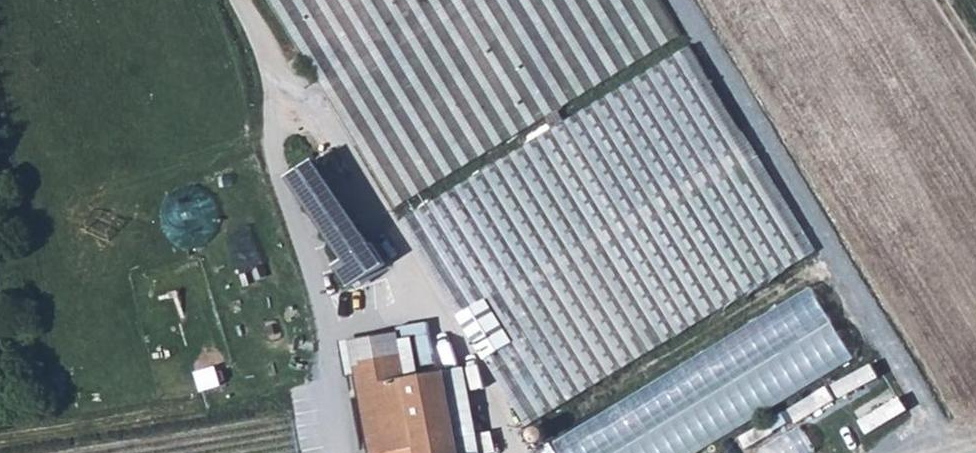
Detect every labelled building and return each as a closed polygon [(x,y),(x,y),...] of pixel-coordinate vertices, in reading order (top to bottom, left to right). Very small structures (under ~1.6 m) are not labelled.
[(395,209),(684,34),(663,0),(268,0),(395,209)] [(691,46),(403,222),(528,427),(816,252),(691,46)] [(293,175),(347,258),(371,242),(318,159),(293,175)] [(385,264),(371,242),(347,258),(338,264),(352,286),(385,264)] [(863,365),(823,292),(559,436),(568,452),(701,452),(863,365)] [(407,350),(356,359),(357,366),(408,358),(407,350)] [(372,452),(386,452),(419,447),(459,440),(461,452),(480,452),(465,367),(411,377),(408,358),(357,366),(372,452)] [(800,425),(886,379),(878,364),(792,411),(800,425)] [(901,391),(860,409),(871,433),(911,415),(901,391)] [(764,452),(822,452),(807,426),(763,450),(764,452)] [(420,452),(461,452),(459,440),(419,447),(420,452)]
